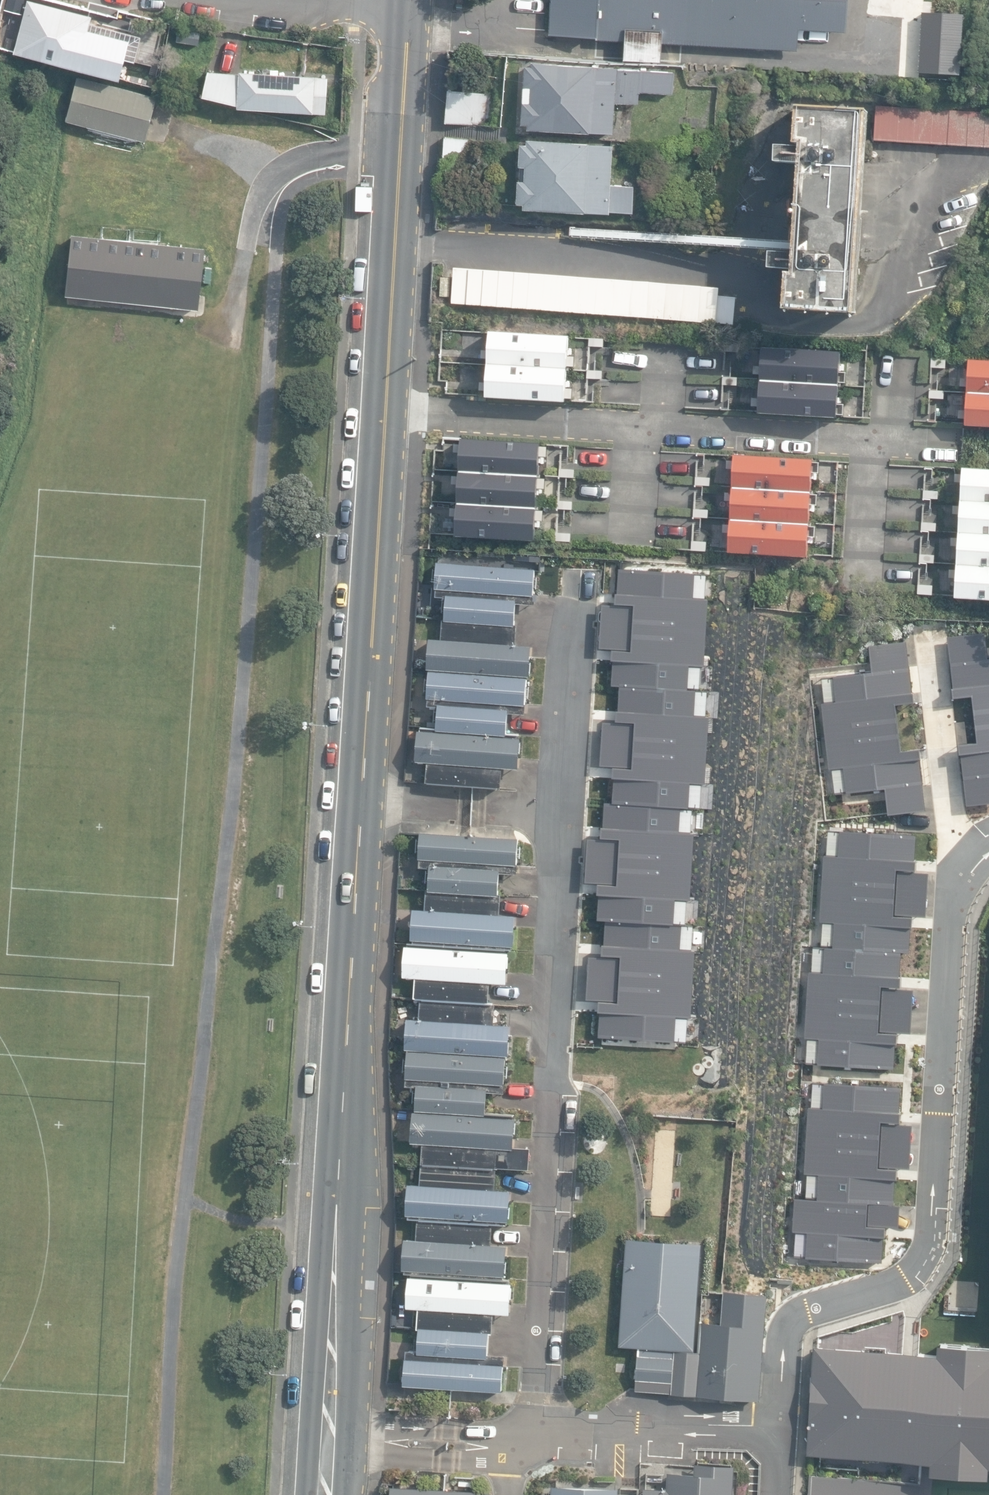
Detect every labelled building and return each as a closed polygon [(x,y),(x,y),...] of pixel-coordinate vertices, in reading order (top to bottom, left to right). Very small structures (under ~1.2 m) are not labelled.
[(118,79),(124,55),(87,46),(86,52),(82,52),(91,15),(31,0),(26,0),(13,53),(118,79)] [(518,8),(551,10),(549,35),(622,39),(621,58),(658,60),(659,41),(796,49),(797,28),(845,31),(846,0),(519,0),(518,8)] [(527,129),(612,134),(613,103),(638,104),(639,91),(672,92),(674,70),(530,63),(530,64),(524,64),(520,124),(527,124),(527,129)] [(236,106),(325,113),(326,75),(239,71),(238,73),(207,71),(202,95),(236,105),(236,106)] [(66,119),(145,141),(157,97),(77,76),(66,119)] [(445,122),(487,126),(490,94),(448,90),(445,122)] [(988,148),(988,112),(882,105),(880,141),(988,148)] [(785,309),(855,313),(868,112),(797,107),(795,143),(801,143),(801,147),(778,145),(777,164),(799,165),(794,244),(794,252),(772,251),(771,268),(794,269),(793,273),(787,272),(785,309)] [(441,169),(480,173),(484,142),(444,138),(441,169)] [(522,208),(608,214),(608,210),(630,211),(632,187),(632,186),(609,185),(612,144),(526,139),(526,143),(519,143),(518,166),(524,166),(524,180),(517,180),(516,202),(523,203),(522,208)] [(65,293),(199,305),(204,244),(70,232),(65,293)] [(453,304),(731,324),(734,288),(455,268),(453,304)] [(439,296),(449,297),(450,277),(440,277),(439,296)] [(467,336),(464,397),(564,402),(567,340),(467,336)] [(751,351),(748,412),(849,417),(852,355),(751,351)] [(941,427),(988,429),(988,367),(944,365),(941,427)] [(468,430),(464,527),(561,532),(566,435),(468,430)] [(733,450),(727,548),(807,553),(813,455),(733,450)] [(988,597),(988,465),(960,464),(954,595),(988,597)] [(443,618),(516,623),(518,600),(532,601),(535,565),(437,558),(435,593),(444,594),(443,618)] [(722,571),(633,566),(631,603),(617,602),(614,645),(629,646),(627,682),(617,682),(615,719),(602,719),(599,762),(613,762),(612,774),(614,774),(612,800),(654,803),(654,806),(662,806),(662,803),(690,805),(690,803),(701,804),(702,780),(705,780),(709,713),(706,712),(707,688),(715,689),(717,663),(720,663),(724,596),(721,596),(722,571)] [(428,666),(528,673),(530,642),(515,641),(516,623),(443,618),(442,635),(430,635),(428,666)] [(959,745),(966,808),(988,805),(988,658),(986,634),(948,637),(953,699),(972,697),(978,743),(959,745)] [(885,789),(888,815),(926,811),(919,750),(901,752),(896,705),(914,702),(907,642),(870,646),(873,672),(834,676),(837,703),(822,705),(829,771),(832,770),(834,795),(885,789)] [(436,732),(507,737),(508,713),(526,714),(528,673),(428,666),(425,706),(438,707),(436,732)] [(427,782),(503,787),(504,768),(518,769),(520,738),(507,737),(436,732),(418,731),(416,761),(428,762),(427,782)] [(696,812),(620,806),(617,844),(603,843),(600,886),(615,887),(612,924),(603,923),(601,960),(587,959),(584,1002),(598,1003),(597,1014),(599,1015),(597,1041),(639,1044),(639,1047),(647,1047),(647,1045),(674,1047),(674,1044),(686,1045),(687,1021),(690,1021),(694,954),(691,954),(692,930),(701,930),(702,905),(706,905),(710,838),(707,838),(708,814),(697,813),(696,812)] [(806,1064),(895,1069),(897,1033),(912,1034),(914,990),(899,990),(902,953),(911,953),(913,916),(927,917),(929,874),(915,873),(916,862),(915,862),(916,835),(874,832),(874,830),(867,829),(866,832),(839,830),(839,832),(828,832),(826,856),(824,856),(820,923),(823,923),(821,947),(813,947),(812,972),(809,972),(805,1039),(808,1039),(806,1064)] [(426,888),(499,892),(500,869),(516,870),(517,834),(419,830),(417,865),(427,865),(426,888)] [(410,940),(512,945),(513,912),(498,911),(499,892),(426,888),(425,907),(411,906),(410,940)] [(421,999),(489,1003),(490,982),(506,983),(508,953),(406,946),(404,977),(415,978),(414,998),(421,999)] [(506,1057),(508,1057),(510,1025),(494,1024),(496,1004),(489,1003),(421,999),(420,1020),(407,1019),(405,1050),(408,1050),(506,1057)] [(416,1112),(485,1116),(486,1090),(504,1091),(506,1057),(408,1050),(405,1085),(417,1085),(416,1112)] [(898,1113),(899,1088),(813,1084),(812,1108),(807,1108),(804,1175),(807,1175),(806,1199),(795,1199),(793,1233),(796,1233),(794,1256),(806,1256),(806,1258),(883,1261),(884,1238),(886,1238),(887,1226),(899,1227),(900,1206),(894,1206),(895,1179),(897,1180),(897,1167),(911,1168),(913,1125),(900,1124),(901,1113),(898,1113)] [(404,1385),(503,1391),(505,1356),(488,1355),(489,1333),(494,1333),(496,1313),(511,1314),(513,1283),(506,1283),(508,1245),(493,1244),(494,1223),(509,1224),(511,1190),(495,1189),(497,1167),(498,1148),(513,1149),(513,1147),(515,1118),(485,1116),(416,1112),(412,1112),(410,1141),(423,1142),(421,1184),(407,1184),(405,1213),(408,1214),(408,1218),(418,1219),(417,1239),(405,1239),(403,1268),(405,1268),(405,1272),(410,1273),(408,1307),(421,1308),(418,1351),(408,1350),(407,1358),(406,1358),(404,1385)] [(528,1169),(529,1148),(513,1147),(513,1149),(498,1148),(497,1167),(528,1169)] [(675,1351),(695,1352),(702,1245),(627,1240),(619,1347),(639,1349),(675,1351)] [(761,1400),(768,1294),(724,1291),(721,1324),(702,1323),(700,1353),(698,1396),(761,1400)] [(935,1337),(934,1347),(810,1340),(802,1457),(930,1465),(929,1473),(988,1477),(988,1340),(935,1337)] [(636,1392),(672,1394),(675,1351),(639,1349),(636,1392)] [(672,1394),(698,1396),(700,1353),(695,1352),(675,1351),(672,1394)] [(733,1461),(693,1459),(692,1473),(667,1471),(667,1487),(644,1486),(643,1494),(731,1494),(733,1461)] [(809,1473),(807,1494),(918,1494),(919,1482),(809,1473)] [(551,1494),(618,1494),(618,1487),(552,1484),(551,1494)] [(390,1487),(389,1494),(489,1494),(489,1491),(390,1487)]
